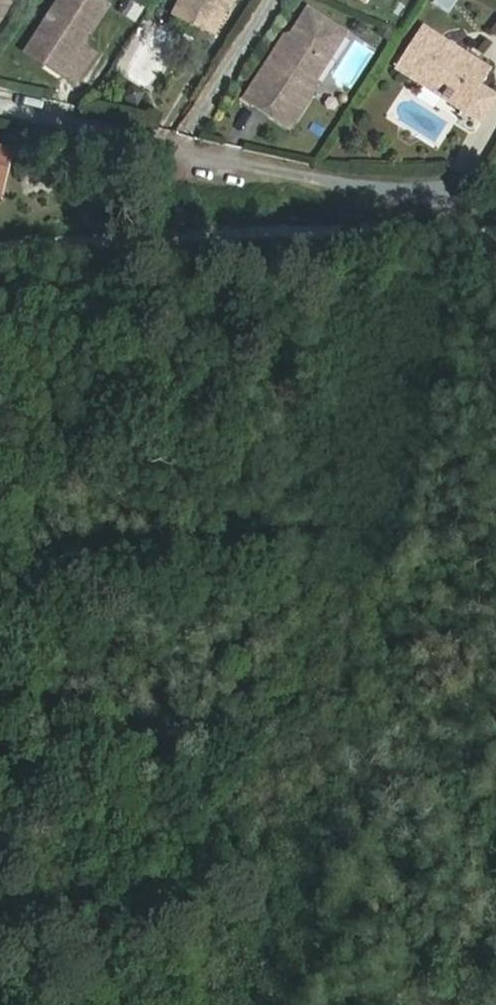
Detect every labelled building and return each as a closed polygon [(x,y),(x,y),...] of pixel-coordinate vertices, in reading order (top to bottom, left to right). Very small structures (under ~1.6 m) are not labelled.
[(5,12),(12,0),(0,0),(0,9),(5,12)] [(106,0),(60,0),(35,38),(70,61),(64,72),(77,81),(97,51),(84,43),(110,3),(106,0)] [(175,15),(215,35),(232,0),(182,0),(175,15)] [(435,2),(448,11),(455,0),(436,0),(435,2)] [(246,98),(292,127),(318,87),(316,80),(347,32),(310,8),(293,34),(287,35),(283,40),(285,47),(273,57),(246,98)] [(380,34),(392,41),(397,34),(385,26),(380,34)] [(490,69),(426,28),(400,68),(464,109),(490,69)] [(28,49),(64,72),(70,61),(35,38),(28,49)] [(1,195),(11,150),(0,147),(0,195),(1,195)]
